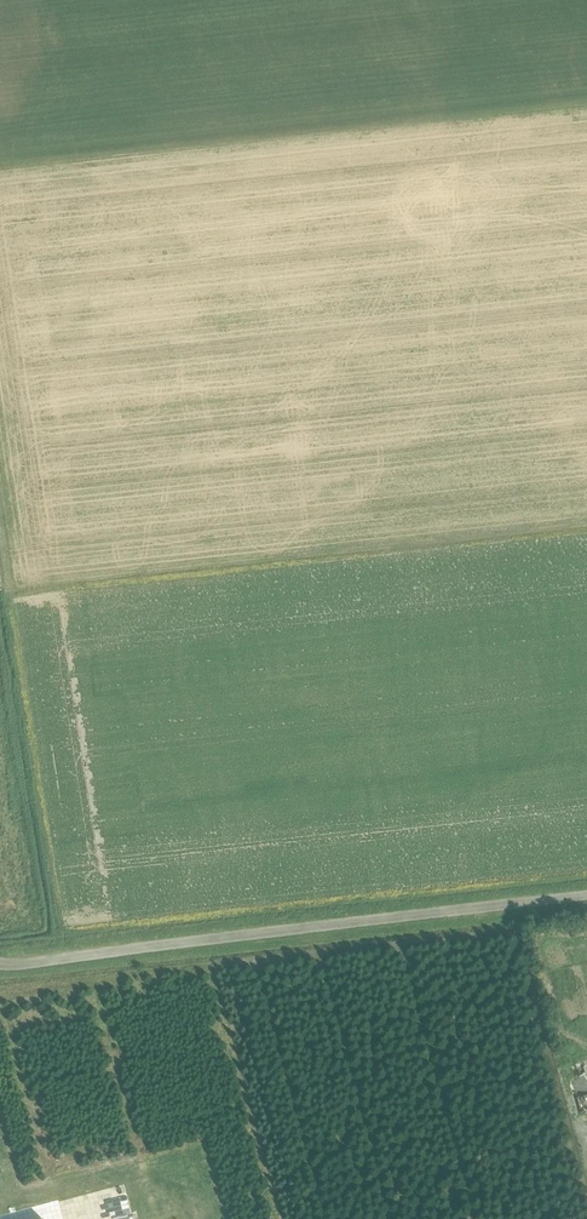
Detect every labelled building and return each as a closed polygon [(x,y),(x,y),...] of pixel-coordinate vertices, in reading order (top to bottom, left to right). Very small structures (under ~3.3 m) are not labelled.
[(574,1099),(575,1101),(578,1113),(586,1111),(586,1096),(574,1099)]
